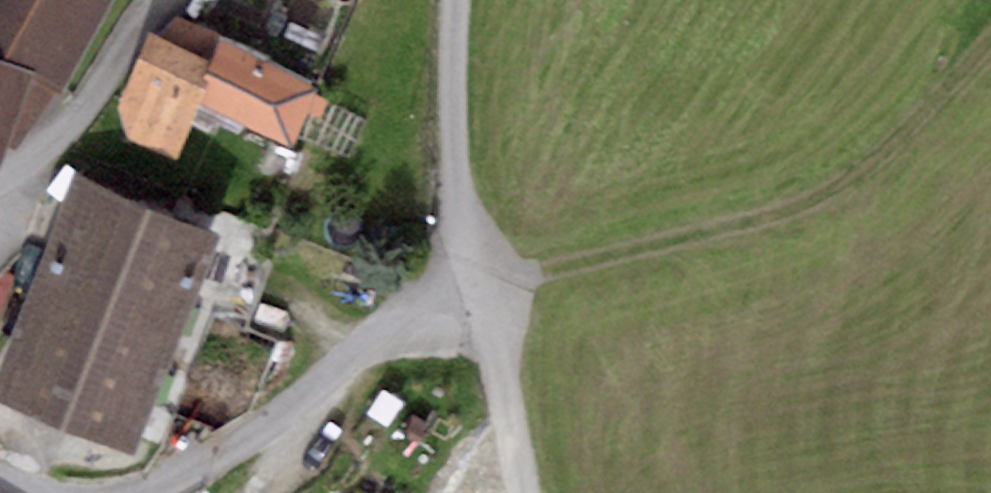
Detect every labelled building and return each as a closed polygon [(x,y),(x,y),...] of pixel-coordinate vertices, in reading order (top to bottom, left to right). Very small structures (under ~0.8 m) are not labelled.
[(2,164),(108,0),(0,0),(0,163),(2,164)] [(207,60),(149,31),(116,103),(128,138),(177,159),(190,122),(210,132),(216,123),(235,135),(244,126),(291,146),(317,88),(220,33),(207,60)] [(79,179),(0,374),(0,402),(130,454),(191,303),(217,314),(248,326),(275,258),(79,179)]
